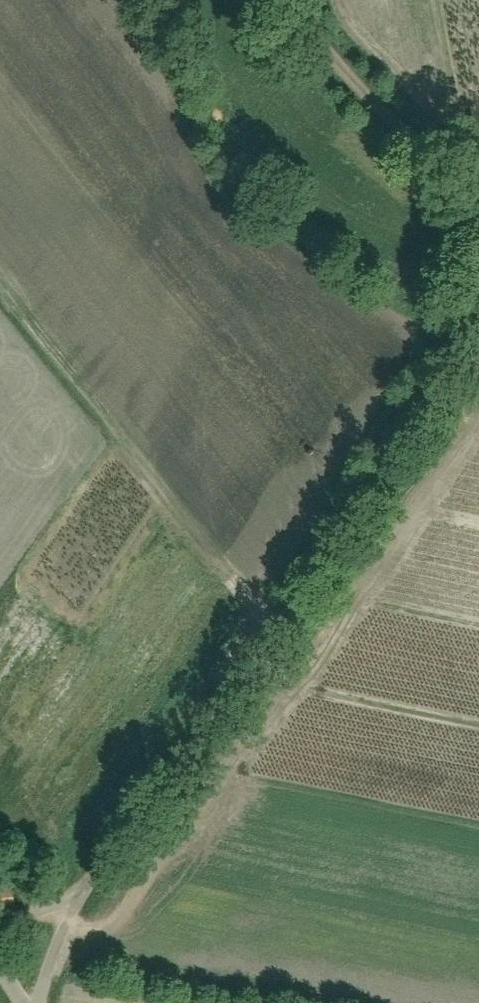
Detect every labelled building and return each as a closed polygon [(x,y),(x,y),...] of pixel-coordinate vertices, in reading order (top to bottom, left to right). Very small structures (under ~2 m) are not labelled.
[(10,909),(9,897),(0,897),(0,910),(10,909)]
